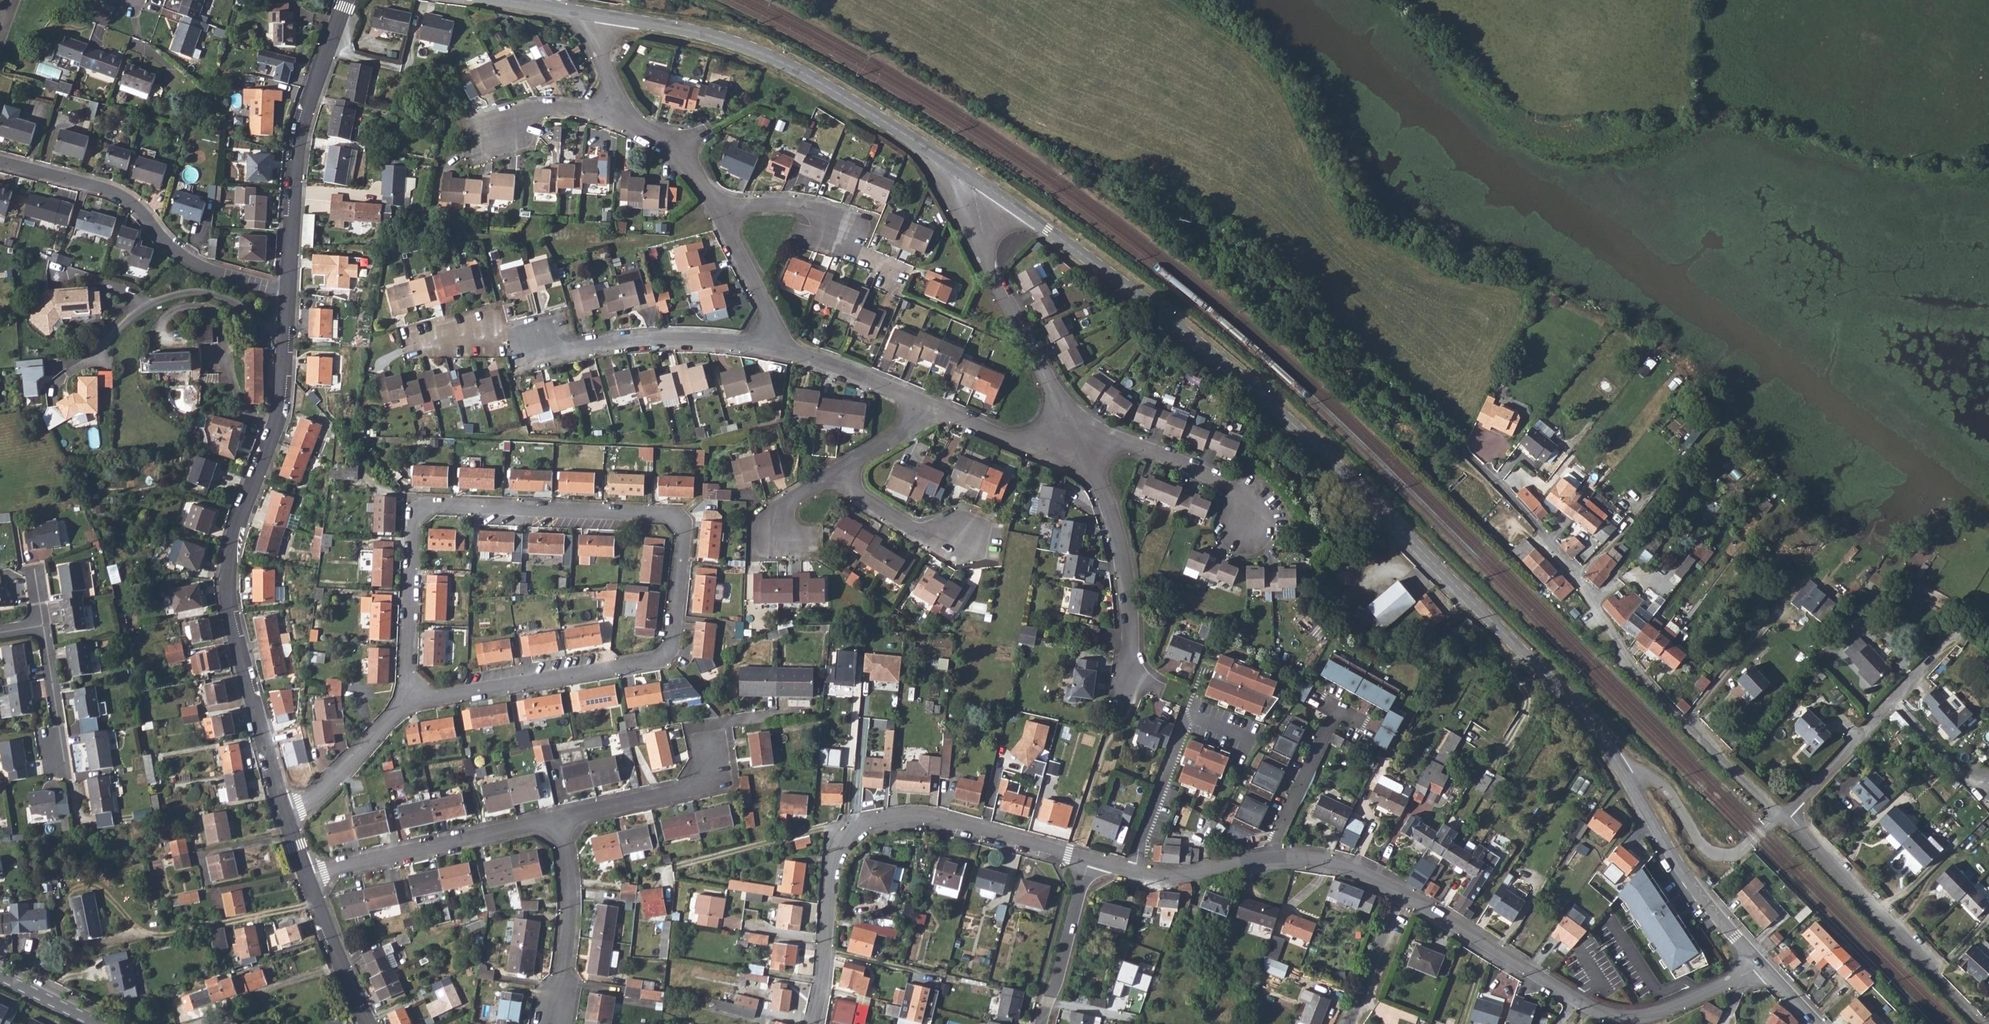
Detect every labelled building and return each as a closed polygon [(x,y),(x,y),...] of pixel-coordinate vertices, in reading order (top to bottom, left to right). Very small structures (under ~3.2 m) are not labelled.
[(179,15),(185,17),(198,22),(206,0),(185,0),(179,15)] [(237,5),(247,9),(249,0),(238,0),(237,5)] [(273,5),(273,14),(290,14),(289,5),(273,5)] [(371,28),(406,35),(411,11),(383,5),(382,8),(375,7),(371,28)] [(425,10),(420,33),(451,40),(455,19),(442,17),(442,14),(425,10)] [(290,14),(273,14),(270,14),(270,25),(275,25),(276,48),(295,47),(295,25),(293,24),(293,14),(290,14)] [(198,22),(185,17),(183,24),(181,23),(171,52),(191,59),(200,36),(202,32),(207,34),(209,26),(198,22)] [(56,52),(74,59),(77,53),(85,56),(88,47),(89,44),(62,34),(58,42),(52,40),(46,57),(53,59),(56,52)] [(539,47),(543,53),(544,56),(553,51),(548,42),(539,47)] [(553,51),(544,56),(555,77),(564,72),(565,72),(564,69),(567,67),(570,72),(578,68),(565,44),(553,51)] [(85,56),(82,64),(116,78),(123,59),(101,50),(100,52),(88,47),(85,56)] [(295,61),(260,52),(257,64),(275,69),(272,82),(287,86),(291,73),(292,73),(295,61)] [(515,52),(494,63),(503,81),(504,83),(518,76),(520,79),(527,75),(521,64),(515,52)] [(74,59),(74,61),(82,64),(85,56),(77,53),(74,59)] [(543,53),(521,64),(527,75),(532,85),(545,78),(547,81),(555,77),(544,56),(543,53)] [(494,63),(492,59),(472,71),(484,95),(492,91),(490,87),(503,81),(494,63)] [(658,90),(667,92),(671,78),(673,70),(646,63),(640,82),(659,87),(658,90)] [(130,64),(123,84),(150,94),(157,75),(141,70),(142,68),(130,64)] [(346,95),(344,106),(353,107),(362,108),(369,71),(349,68),(345,94),(346,95)] [(48,78),(45,88),(55,91),(58,92),(61,82),(48,78)] [(667,92),(665,98),(680,102),(679,104),(687,106),(688,105),(698,107),(700,101),(704,87),(671,78),(667,92)] [(704,87),(700,101),(707,103),(708,100),(716,103),(726,105),(731,85),(713,80),(713,84),(705,82),(704,87)] [(61,82),(58,92),(61,93),(70,95),(74,86),(61,82)] [(150,94),(123,84),(121,88),(148,98),(150,94)] [(252,101),(251,137),(273,137),(275,102),(282,103),(282,93),(258,92),(257,101),(252,101)] [(91,103),(88,115),(95,117),(98,105),(91,103)] [(332,111),(327,142),(348,145),(353,114),(352,114),(353,107),(344,106),(334,104),(334,110),(332,111)] [(21,110),(5,106),(2,115),(18,120),(21,110)] [(0,123),(0,134),(13,138),(12,140),(30,145),(36,125),(18,120),(2,115),(0,123)] [(440,121),(426,119),(424,129),(438,132),(440,121)] [(564,125),(557,125),(555,142),(563,142),(564,125)] [(56,150),(83,158),(89,137),(62,129),(56,150)] [(802,171),(824,180),(832,161),(810,152),(814,143),(805,139),(796,157),(795,161),(804,165),(802,171)] [(723,161),(732,165),(738,168),(737,170),(737,171),(752,177),(761,155),(731,143),(723,161)] [(117,166),(126,169),(132,151),(111,144),(106,161),(117,165),(117,166)] [(780,175),(788,178),(795,161),(796,157),(777,149),(768,168),(781,173),(780,175)] [(330,151),(325,187),(350,190),(355,154),(330,151)] [(139,156),(133,177),(153,184),(153,186),(160,188),(167,165),(139,156)] [(252,156),(250,181),(271,182),(272,157),(252,156)] [(833,180),(840,183),(840,181),(844,182),(843,184),(849,187),(848,188),(856,191),(858,186),(865,169),(866,167),(859,165),(858,163),(850,160),(847,160),(842,159),(833,180)] [(585,166),(583,188),(606,190),(609,162),(601,161),(600,167),(585,166)] [(560,170),(559,193),(583,195),(583,188),(585,166),(576,165),(575,171),(560,170)] [(383,196),(383,205),(385,204),(388,205),(409,206),(410,198),(403,197),(405,181),(405,169),(384,168),(382,196),(383,196)] [(865,169),(858,186),(866,189),(865,191),(878,196),(877,197),(887,201),(896,180),(874,171),(873,172),(865,169)] [(535,197),(558,199),(559,193),(560,170),(551,170),(551,175),(536,174),(535,197)] [(443,200),(466,201),(468,179),(453,177),(454,171),(445,171),(443,200)] [(492,175),(490,195),(514,196),(516,174),(492,173),(492,175)] [(468,179),(466,201),(490,203),(490,195),(492,175),(483,174),(482,179),(468,179)] [(622,205),(631,205),(645,206),(646,190),(647,184),(632,183),(633,176),(624,176),(622,205)] [(405,181),(403,197),(410,198),(410,195),(414,191),(414,181),(405,181)] [(645,206),(645,213),(668,215),(669,205),(669,192),(670,186),(661,186),(661,191),(646,190),(645,206)] [(255,188),(239,187),(237,204),(248,205),(246,228),(267,230),(267,222),(268,222),(270,196),(259,196),(255,196),(255,188)] [(6,215),(12,193),(0,189),(0,214),(6,215)] [(176,189),(172,200),(175,201),(172,210),(185,214),(184,216),(202,221),(207,202),(200,200),(201,197),(176,189)] [(669,192),(669,205),(676,205),(677,193),(669,192)] [(31,194),(24,214),(55,224),(62,203),(54,200),(53,201),(31,194)] [(333,194),(333,202),(344,203),(344,195),(333,194)] [(344,203),(333,202),(331,219),(337,220),(337,226),(345,227),(346,220),(352,220),(352,224),(354,224),(359,224),(359,221),(363,221),(383,222),(383,205),(344,203)] [(385,204),(383,205),(383,222),(392,221),(392,213),(392,210),(390,207),(388,205),(385,204)] [(82,209),(80,216),(86,219),(82,229),(111,237),(117,217),(99,212),(98,214),(92,212),(82,209)] [(304,213),(303,246),(314,247),(315,214),(304,213)] [(882,234),(890,237),(895,239),(893,243),(902,247),(912,222),(890,213),(882,234)] [(80,216),(76,227),(82,229),(86,219),(80,216)] [(617,221),(617,222),(620,232),(629,232),(626,222),(617,221)] [(912,222),(902,247),(910,250),(912,246),(917,248),(925,252),(934,231),(912,222)] [(128,265),(144,269),(146,262),(150,263),(153,251),(141,247),(142,241),(136,239),(138,231),(122,227),(117,247),(132,252),(128,265)] [(243,236),(241,259),(267,260),(268,237),(243,236)] [(211,237),(209,257),(216,259),(218,237),(211,237)] [(673,249),(679,272),(688,269),(700,266),(697,251),(703,250),(701,242),(673,249)] [(314,273),(326,274),(329,277),(329,287),(350,288),(351,276),(359,276),(359,264),(349,263),(350,256),(315,255),(314,273)] [(811,267),(802,264),(803,261),(794,258),(784,283),(803,290),(805,285),(819,291),(826,274),(811,267)] [(547,259),(524,265),(531,291),(541,289),(540,285),(545,284),(553,282),(547,259)] [(700,266),(688,269),(694,292),(700,290),(715,286),(711,272),(717,270),(716,262),(700,266)] [(480,264),(457,270),(463,292),(472,290),(478,289),(479,292),(487,290),(480,264)] [(508,293),(516,291),(521,289),(522,293),(531,291),(524,265),(502,271),(508,293)] [(1032,290),(1035,296),(1038,303),(1034,305),(1036,310),(1039,309),(1044,320),(1059,312),(1052,300),(1055,298),(1050,288),(1046,279),(1042,280),(1036,268),(1021,275),(1027,287),(1025,288),(1027,292),(1032,290)] [(641,269),(618,276),(621,286),(627,308),(635,306),(641,305),(642,308),(658,304),(654,288),(646,289),(645,285),(641,269)] [(928,269),(925,277),(932,280),(926,293),(946,302),(955,280),(928,269)] [(457,270),(433,276),(440,302),(450,300),(448,296),(453,295),(463,292),(457,270)] [(819,291),(816,298),(838,307),(846,287),(833,281),(835,275),(827,272),(826,274),(819,291)] [(433,276),(411,282),(416,304),(426,302),(431,300),(432,304),(440,302),(433,276)] [(403,312),(402,308),(408,306),(416,304),(411,282),(389,287),(395,314),(403,312)] [(608,282),(596,286),(601,307),(604,318),(613,316),(612,312),(617,311),(627,308),(621,286),(611,289),(608,282)] [(715,286),(700,290),(706,313),(728,308),(723,293),(730,291),(728,283),(715,286)] [(588,315),(587,311),(591,309),(601,307),(596,286),(595,285),(573,291),(580,317),(588,315)] [(846,287),(838,307),(859,316),(863,307),(870,290),(863,286),(860,293),(846,287)] [(30,310),(31,321),(46,334),(49,333),(52,330),(51,326),(50,325),(61,312),(73,311),(77,315),(90,314),(102,313),(101,303),(90,304),(89,294),(89,291),(84,291),(82,294),(76,294),(73,292),(67,292),(67,290),(47,291),(30,310)] [(101,294),(89,294),(90,304),(101,303),(101,294)] [(859,316),(855,328),(877,336),(888,310),(880,307),(877,313),(863,307),(859,316)] [(311,308),(310,337),(332,338),(333,309),(311,308)] [(728,308),(706,313),(708,320),(715,318),(716,318),(722,317),(723,316),(729,314),(728,308)] [(50,325),(51,326),(59,317),(90,315),(90,314),(77,315),(73,311),(61,312),(50,325)] [(1062,319),(1048,327),(1053,337),(1051,338),(1054,344),(1058,342),(1061,347),(1065,354),(1060,356),(1063,361),(1065,361),(1070,371),(1084,363),(1078,351),(1082,349),(1077,340),(1072,330),(1069,332),(1062,319)] [(212,324),(196,324),(198,346),(200,346),(200,343),(213,343),(212,324)] [(896,352),(909,358),(917,338),(896,328),(885,355),(893,358),(896,352)] [(917,338),(909,358),(917,361),(920,355),(933,361),(942,340),(920,331),(917,338)] [(942,340),(933,361),(947,367),(945,373),(953,377),(961,358),(964,350),(942,340)] [(871,349),(878,352),(881,345),(874,343),(871,349)] [(264,377),(263,347),(255,347),(246,347),(246,356),(246,404),(264,404),(264,377)] [(144,359),(144,361),(151,361),(151,371),(192,371),(192,353),(151,353),(151,355),(149,354),(147,354),(145,354),(144,355),(144,357),(144,359)] [(310,357),(308,384),(332,385),(333,357),(310,357)] [(1649,357),(1640,371),(1647,376),(1656,361),(1649,357)] [(953,377),(949,384),(957,387),(960,381),(974,387),(983,367),(961,358),(953,377)] [(41,361),(14,364),(16,377),(23,376),(26,400),(39,399),(37,384),(43,377),(41,361)] [(688,366),(679,368),(687,395),(710,389),(704,369),(690,372),(688,366)] [(983,367),(974,387),(988,393),(985,399),(993,402),(1004,376),(983,367)] [(673,376),(658,380),(662,393),(664,401),(687,395),(679,368),(672,370),(673,376)] [(637,392),(631,371),(617,374),(615,369),(607,371),(614,398),(637,392)] [(640,369),(631,371),(637,392),(638,399),(649,396),(662,393),(658,380),(656,371),(642,375),(640,369)] [(434,370),(424,372),(431,400),(454,394),(449,372),(435,376),(434,370)] [(458,370),(449,372),(454,394),(456,400),(479,394),(476,383),(474,372),(460,376),(458,370)] [(491,379),(476,383),(479,394),(481,404),(504,398),(498,370),(489,372),(491,379)] [(747,381),(744,370),(736,372),(737,376),(732,377),(731,374),(721,376),(727,397),(735,395),(737,404),(752,400),(750,392),(747,381)] [(403,384),(401,375),(387,378),(385,372),(376,374),(384,402),(406,396),(403,384)] [(418,380),(403,384),(406,396),(408,406),(431,400),(424,372),(416,375),(418,380)] [(582,381),(569,384),(574,406),(596,400),(595,394),(591,378),(589,372),(581,374),(582,381)] [(756,379),(747,381),(750,392),(752,400),(752,402),(775,397),(770,375),(761,377),(761,380),(757,382),(756,379)] [(599,376),(591,378),(595,394),(603,392),(599,376)] [(96,413),(98,377),(78,377),(78,393),(72,393),(56,402),(65,419),(77,412),(96,413)] [(1099,398),(1104,402),(1111,407),(1108,410),(1112,414),(1113,413),(1123,419),(1132,406),(1121,398),(1123,395),(1114,389),(1105,383),(1103,385),(1092,377),(1082,391),(1092,398),(1092,399),(1096,402),(1099,398)] [(543,384),(543,381),(535,384),(536,390),(521,394),(527,415),(550,409),(543,384)] [(552,382),(543,384),(550,409),(551,412),(574,406),(569,384),(553,388),(552,382)] [(793,415),(817,418),(819,400),(820,394),(796,391),(793,415)] [(662,393),(649,396),(651,404),(664,401),(662,393)] [(1498,398),(1492,395),(1489,402),(1495,405),(1495,403),(1498,398)] [(817,418),(816,424),(839,427),(842,403),(819,400),(817,418)] [(1482,417),(1487,419),(1495,405),(1489,402),(1482,417)] [(842,403),(839,427),(862,430),(865,406),(842,403)] [(1494,428),(1495,425),(1496,423),(1508,428),(1507,431),(1514,434),(1523,419),(1523,416),(1521,412),(1505,404),(1504,407),(1495,403),(1495,405),(1487,419),(1485,424),(1494,428)] [(1141,407),(1135,422),(1146,426),(1145,428),(1151,430),(1152,426),(1159,428),(1166,431),(1164,436),(1169,438),(1170,436),(1181,440),(1187,425),(1174,420),(1175,417),(1165,413),(1156,409),(1154,412),(1141,407)] [(781,413),(770,416),(771,421),(781,419),(781,413)] [(222,445),(237,449),(240,439),(244,423),(214,416),(210,431),(225,434),(222,445)] [(304,418),(293,447),(313,454),(324,426),(304,418)] [(1496,423),(1495,425),(1507,431),(1508,428),(1496,423)] [(695,430),(698,441),(707,439),(705,433),(704,428),(695,430)] [(1206,447),(1212,450),(1219,453),(1217,457),(1223,459),(1224,458),(1234,462),(1240,447),(1227,442),(1228,439),(1223,437),(1218,435),(1208,431),(1207,434),(1195,429),(1188,444),(1199,448),(1199,450),(1204,452),(1206,447)] [(1534,429),(1522,443),(1532,451),(1530,453),(1537,459),(1538,458),(1545,464),(1558,450),(1534,429)] [(237,449),(222,445),(220,453),(235,458),(237,449)] [(313,454),(293,447),(282,475),(303,482),(313,454)] [(776,447),(753,453),(758,476),(766,474),(772,472),(773,476),(782,474),(776,447)] [(646,448),(646,461),(654,462),(654,448),(646,448)] [(758,476),(753,453),(729,459),(736,486),(751,482),(750,478),(758,476)] [(918,471),(913,484),(909,493),(918,498),(921,496),(925,489),(935,494),(945,471),(931,465),(935,456),(927,453),(923,462),(918,471)] [(962,466),(966,457),(959,454),(955,463),(962,466)] [(197,456),(188,481),(209,488),(217,463),(197,456)] [(948,479),(964,486),(966,482),(971,484),(979,487),(988,466),(966,457),(962,466),(955,463),(948,479)] [(887,484),(909,493),(913,484),(918,471),(896,461),(887,484)] [(332,470),(331,478),(358,479),(359,466),(339,465),(339,470),(332,470)] [(988,466),(979,487),(987,491),(992,493),(991,497),(999,500),(1000,500),(1009,475),(988,466)] [(415,467),(415,486),(448,487),(449,468),(415,467)] [(462,469),(461,488),(494,489),(495,471),(462,469)] [(512,471),(511,490),(552,492),(553,473),(521,472),(512,471)] [(561,473),(560,492),(594,493),(595,475),(561,473)] [(1555,486),(1545,499),(1556,507),(1570,491),(1573,487),(1577,481),(1568,474),(1563,479),(1562,479),(1555,486)] [(611,475),(611,494),(644,496),(645,477),(611,475)] [(661,478),(660,496),(694,498),(695,479),(661,478)] [(1148,498),(1160,503),(1174,509),(1173,511),(1182,515),(1195,521),(1196,518),(1206,522),(1212,507),(1201,502),(1202,500),(1197,498),(1196,502),(1189,499),(1182,496),(1184,492),(1179,489),(1178,491),(1176,491),(1177,488),(1178,486),(1161,479),(1160,482),(1159,483),(1156,482),(1157,480),(1152,478),(1150,482),(1143,480),(1136,496),(1146,500),(1148,498)] [(1519,482),(1511,490),(1527,506),(1534,498),(1519,482)] [(1041,485),(1036,514),(1057,518),(1059,508),(1057,506),(1058,501),(1060,502),(1063,502),(1065,489),(1041,485)] [(704,486),(703,502),(730,502),(730,493),(717,492),(717,487),(704,486)] [(1577,490),(1573,487),(1570,491),(1556,507),(1573,520),(1583,508),(1586,504),(1589,499),(1577,490)] [(282,489),(281,494),(295,499),(297,494),(282,489)] [(275,493),(267,522),(287,528),(291,514),(295,499),(281,494),(275,493)] [(378,497),(376,531),(395,532),(396,498),(378,497)] [(1527,506),(1531,511),(1539,504),(1534,498),(1527,506)] [(1573,520),(1602,543),(1614,528),(1604,519),(1608,514),(1590,499),(1589,499),(1586,504),(1583,508),(1573,520)] [(193,503),(186,526),(208,533),(216,510),(193,503)] [(1538,520),(1546,513),(1539,504),(1531,511),(1538,520)] [(0,515),(0,523),(9,521),(8,514),(0,515)] [(291,514),(287,528),(297,531),(301,516),(291,514)] [(704,515),(700,557),(718,559),(721,524),(716,524),(716,516),(704,515)] [(847,550),(848,548),(850,546),(863,554),(873,536),(863,530),(861,533),(854,528),(855,527),(852,524),(853,522),(844,516),(831,539),(847,550)] [(1085,523),(1063,519),(1057,552),(1067,554),(1072,555),(1077,555),(1079,542),(1082,542),(1085,523)] [(854,521),(853,522),(852,524),(855,527),(854,528),(861,533),(863,530),(864,527),(854,521)] [(34,530),(24,531),(27,550),(58,546),(55,522),(34,525),(34,530)] [(287,528),(267,522),(258,551),(278,557),(287,528)] [(431,530),(430,549),(464,551),(465,532),(431,530)] [(482,532),(481,551),(482,551),(482,558),(490,558),(491,552),(514,552),(515,534),(482,532)] [(324,539),(322,552),(329,552),(330,547),(332,547),(333,534),(324,533),(324,539)] [(531,534),(531,553),(564,554),(565,536),(531,534)] [(861,556),(859,560),(879,572),(890,553),(878,545),(882,539),(874,534),(873,536),(863,554),(861,556)] [(1559,543),(1557,544),(1569,558),(1583,546),(1575,536),(1572,539),(1568,535),(1562,540),(1564,542),(1559,543)] [(573,536),(565,536),(564,554),(564,567),(572,567),(573,536)] [(581,536),(581,555),(582,555),(592,556),(614,556),(615,537),(581,536)] [(647,538),(642,581),(660,583),(665,540),(647,538)] [(1513,551),(1545,584),(1556,571),(1525,539),(1513,551)] [(185,540),(178,562),(198,568),(205,547),(185,540)] [(376,542),(374,585),(392,586),(394,543),(376,542)] [(850,546),(848,548),(861,556),(863,554),(850,546)] [(1707,547),(1699,557),(1706,562),(1714,552),(1707,547)] [(1614,549),(1609,555),(1617,563),(1622,556),(1614,549)] [(1646,549),(1638,560),(1643,563),(1650,552),(1646,549)] [(890,553),(879,572),(899,584),(914,560),(908,556),(904,561),(890,553)] [(1072,555),(1067,554),(1063,577),(1085,581),(1086,572),(1087,566),(1089,566),(1091,566),(1092,558),(1077,555),(1072,555)] [(1583,576),(1598,588),(1610,574),(1609,573),(1617,563),(1609,555),(1606,554),(1601,556),(1583,576)] [(592,556),(582,555),(582,563),(591,564),(592,556)] [(1192,555),(1186,570),(1198,575),(1197,578),(1218,586),(1219,584),(1232,589),(1238,574),(1228,570),(1228,568),(1222,565),(1220,570),(1207,565),(1209,560),(1204,557),(1203,559),(1192,555)] [(1683,577),(1696,559),(1689,555),(1676,573),(1683,577)] [(80,563),(57,568),(63,602),(81,598),(83,598),(82,592),(85,591),(80,563)] [(110,585),(117,583),(113,567),(105,569),(110,585)] [(843,568),(841,571),(849,576),(851,573),(843,568)] [(912,592),(932,605),(936,599),(944,586),(931,578),(935,572),(928,568),(912,592)] [(698,569),(694,611),(712,613),(716,571),(698,569)] [(255,570),(254,601),(276,601),(276,571),(255,570)] [(1255,572),(1246,572),(1246,593),(1247,594),(1260,593),(1261,596),(1271,596),(1282,595),(1282,592),(1296,592),(1295,570),(1286,571),(1286,573),(1286,575),(1283,575),(1283,573),(1278,573),(1278,578),(1264,578),(1264,574),(1257,574),(1257,575),(1255,575),(1255,572)] [(849,576),(846,582),(853,586),(859,576),(852,571),(851,573),(849,576)] [(1556,571),(1545,584),(1553,592),(1561,600),(1573,586),(1556,571)] [(791,580),(776,580),(776,602),(800,602),(800,573),(791,574),(791,580)] [(800,573),(800,602),(823,602),(823,580),(808,580),(808,573),(800,573)] [(776,602),(776,580),(761,581),(761,574),(753,574),(753,603),(776,602)] [(429,577),(427,619),(446,620),(447,578),(429,577)] [(13,608),(12,598),(7,599),(6,586),(1,586),(0,580),(0,610),(13,608)] [(944,586),(936,599),(943,604),(956,612),(971,588),(964,583),(960,588),(947,580),(944,586)] [(1798,611),(1801,608),(1821,624),(1835,607),(1815,590),(1817,588),(1809,582),(1790,604),(1798,611)] [(1404,583),(1361,619),(1367,627),(1378,629),(1382,626),(1387,632),(1414,609),(1421,604),(1404,583)] [(627,600),(640,602),(641,592),(648,592),(649,587),(629,585),(627,600)] [(186,586),(170,590),(175,611),(203,606),(199,587),(187,590),(186,586)] [(1098,593),(1072,588),(1067,612),(1091,616),(1094,600),(1097,601),(1098,593)] [(1613,595),(1602,605),(1621,628),(1644,600),(1632,590),(1625,595),(1618,600),(1613,595)] [(607,591),(599,592),(598,598),(608,599),(606,617),(614,618),(616,591),(607,591)] [(640,602),(637,635),(655,637),(660,593),(648,592),(641,592),(640,602)] [(1421,604),(1414,609),(1415,611),(1420,608),(1433,624),(1446,613),(1431,595),(1421,604)] [(392,596),(374,596),(374,598),(363,598),(362,614),(373,614),(372,639),(390,640),(392,596)] [(63,602),(59,602),(60,610),(64,610),(65,617),(66,622),(64,622),(66,634),(87,630),(81,598),(63,602)] [(943,604),(936,599),(932,605),(930,609),(937,614),(943,604)] [(1644,600),(1621,628),(1625,632),(1635,640),(1652,616),(1661,606),(1653,601),(1650,606),(1644,600)] [(1446,613),(1433,624),(1438,629),(1451,619),(1446,613)] [(256,619),(262,649),(282,645),(277,616),(256,619)] [(1652,616),(1635,640),(1643,646),(1640,650),(1645,654),(1648,650),(1660,635),(1657,633),(1663,624),(1652,616)] [(191,624),(185,625),(186,631),(186,634),(187,636),(190,638),(193,637),(194,642),(213,638),(209,619),(191,622),(191,624)] [(736,637),(735,648),(739,642),(741,639),(742,639),(744,621),(737,621),(736,637)] [(1199,636),(1207,639),(1212,626),(1204,622),(1199,636)] [(1660,635),(1648,650),(1658,657),(1670,642),(1672,639),(1680,629),(1670,622),(1663,631),(1660,635)] [(698,623),(694,657),(703,674),(718,666),(713,659),(717,625),(698,623)] [(1086,623),(1085,632),(1096,633),(1097,627),(1097,624),(1086,623)] [(1466,629),(1474,637),(1479,632),(1471,624),(1466,629)] [(600,625),(567,630),(570,649),(603,643),(600,625)] [(1022,626),(1020,634),(1035,637),(1037,629),(1022,626)] [(427,631),(425,666),(444,666),(445,632),(427,631)] [(556,632),(522,638),(525,656),(559,651),(556,632)] [(1035,637),(1020,634),(1018,642),(1034,645),(1035,637)] [(1167,656),(1175,659),(1176,657),(1181,659),(1190,662),(1191,660),(1198,663),(1204,646),(1175,635),(1167,656)] [(1861,638),(1851,648),(1858,655),(1868,646),(1861,638)] [(510,640),(476,645),(479,664),(513,658),(510,640)] [(91,642),(65,647),(68,665),(70,665),(72,678),(93,674),(89,653),(93,652),(91,642)] [(167,645),(169,654),(184,650),(183,642),(167,645)] [(1658,657),(1655,662),(1662,668),(1666,664),(1675,671),(1686,656),(1670,642),(1658,657)] [(21,654),(23,653),(22,645),(0,648),(4,678),(9,678),(10,686),(27,683),(26,676),(28,675),(27,667),(25,668),(23,656),(21,656),(21,654)] [(282,645),(262,649),(267,678),(288,675),(282,645)] [(1853,660),(1853,661),(1868,677),(1866,680),(1871,685),(1889,668),(1869,645),(1868,646),(1858,655),(1853,660)] [(216,648),(198,652),(202,671),(220,667),(216,648)] [(1853,660),(1858,655),(1851,648),(1846,653),(1853,660)] [(372,649),(370,683),(388,683),(390,649),(372,649)] [(184,650),(169,654),(170,661),(186,658),(184,650)] [(826,665),(825,682),(854,685),(856,670),(853,670),(854,664),(856,664),(857,652),(837,650),(836,666),(826,665)] [(1648,650),(1645,654),(1655,662),(1658,657),(1648,650)] [(863,670),(871,671),(871,679),(900,681),(902,656),(865,653),(863,670)] [(1388,713),(1390,711),(1401,691),(1333,653),(1321,675),(1388,713)] [(1235,661),(1221,656),(1215,672),(1216,672),(1214,677),(1213,679),(1212,678),(1206,696),(1220,701),(1229,704),(1237,707),(1246,711),(1258,715),(1260,716),(1261,714),(1266,716),(1279,699),(1273,697),(1278,683),(1270,680),(1260,677),(1259,676),(1260,673),(1246,668),(1244,667),(1235,664),(1234,663),(1235,661)] [(1066,697),(1068,700),(1077,701),(1080,699),(1080,696),(1093,698),(1094,687),(1095,681),(1097,670),(1096,670),(1098,660),(1078,658),(1076,667),(1073,684),(1070,683),(1068,685),(1066,697)] [(1709,662),(1703,669),(1709,674),(1715,667),(1709,662)] [(1750,665),(1736,680),(1753,696),(1766,682),(1750,665)] [(739,695),(777,696),(778,668),(740,667),(739,695)] [(778,668),(777,696),(812,697),(813,669),(778,668)] [(1262,672),(1260,677),(1270,680),(1272,675),(1262,672)] [(1700,675),(1693,684),(1702,691),(1709,682),(1700,675)] [(224,681),(205,684),(209,704),(227,701),(224,681)] [(328,681),(327,696),(342,697),(342,682),(328,681)] [(1307,681),(1298,698),(1304,701),(1313,685),(1307,681)] [(706,700),(690,682),(674,685),(674,688),(664,689),(667,704),(677,702),(677,705),(706,700)] [(6,696),(6,698),(9,717),(30,714),(28,700),(31,699),(29,683),(27,683),(10,686),(0,687),(0,691),(1,696),(6,696)] [(661,683),(627,689),(630,707),(663,702),(661,683)] [(616,685),(573,693),(576,711),(619,703),(616,685)] [(93,688),(72,692),(73,699),(72,699),(74,708),(76,707),(78,720),(87,719),(90,720),(98,718),(98,716),(96,704),(93,688)] [(1967,714),(1959,705),(1952,711),(1931,688),(1919,699),(1929,710),(1926,712),(1942,729),(1940,730),(1948,739),(1957,731),(1954,727),(1967,714)] [(291,689),(273,692),(278,717),(296,711),(291,689)] [(561,694),(518,702),(521,720),(564,713),(561,694)] [(6,698),(0,699),(0,718),(9,717),(6,698)] [(335,736),(332,721),(338,720),(335,699),(317,702),(318,708),(313,709),(319,747),(336,744),(335,736)] [(1682,699),(1676,707),(1685,715),(1690,707),(1682,699)] [(927,701),(925,712),(934,713),(935,702),(927,701)] [(1792,725),(1808,710),(1802,703),(1786,718),(1792,725)] [(507,704),(464,711),(467,729),(510,722),(507,704)] [(182,708),(184,716),(197,713),(196,705),(182,708)] [(1809,709),(1795,723),(1796,730),(1810,744),(1804,750),(1810,757),(1831,735),(1824,729),(1827,726),(1809,709)] [(1372,742),(1386,750),(1404,718),(1390,711),(1388,713),(1372,742)] [(1892,711),(1888,715),(1896,724),(1900,720),(1892,711)] [(231,712),(213,715),(216,735),(235,732),(231,712)] [(197,713),(184,716),(185,723),(199,721),(197,713)] [(636,713),(626,715),(628,727),(638,725),(636,713)] [(216,735),(213,715),(203,717),(206,736),(216,735)] [(1141,719),(1138,729),(1141,731),(1140,734),(1138,741),(1141,749),(1147,745),(1157,749),(1159,744),(1167,747),(1175,725),(1156,718),(1155,724),(1150,722),(1148,716),(1141,719)] [(1258,829),(1267,833),(1309,722),(1294,716),(1289,723),(1282,737),(1279,735),(1269,757),(1265,755),(1232,824),(1255,835),(1258,829)] [(454,718),(411,725),(413,743),(457,737),(454,718)] [(338,720),(332,721),(335,736),(347,734),(345,719),(338,720)] [(1020,776),(1034,780),(1035,775),(1043,777),(1045,772),(1047,763),(1035,760),(1035,759),(1043,749),(1049,727),(1027,721),(1023,738),(1011,752),(1019,760),(1021,758),(1023,760),(1021,762),(1024,764),(1022,766),(1020,776)] [(354,726),(348,732),(352,736),(358,730),(354,726)] [(531,729),(518,731),(521,749),(533,747),(531,729)] [(636,730),(628,731),(632,746),(639,745),(636,730)] [(940,775),(940,777),(949,778),(953,731),(944,730),(942,758),(940,775)] [(105,731),(79,736),(81,745),(85,745),(86,753),(88,753),(89,757),(87,757),(90,772),(112,768),(105,731)] [(628,731),(620,733),(624,748),(632,746),(628,731)] [(886,731),(885,745),(883,762),(865,761),(862,787),(882,788),(884,770),(891,771),(892,757),(895,732),(886,731)] [(667,732),(648,736),(655,769),(674,765),(667,732)] [(749,735),(754,768),(774,765),(770,732),(749,735)] [(1450,733),(1435,758),(1435,759),(1445,765),(1460,739),(1450,733)] [(1335,734),(1330,742),(1340,748),(1344,739),(1335,734)] [(586,746),(603,746),(602,737),(586,737),(586,746)] [(7,781),(24,778),(21,755),(22,755),(20,740),(0,743),(0,763),(1,770),(5,773),(6,773),(7,781)] [(1212,795),(1213,795),(1218,778),(1221,779),(1229,758),(1220,755),(1213,752),(1204,749),(1203,748),(1204,745),(1190,740),(1184,757),(1185,757),(1182,765),(1185,767),(1179,782),(1182,783),(1196,789),(1203,791),(1212,795)] [(857,742),(856,757),(865,757),(866,743),(857,742)] [(220,747),(225,774),(243,771),(239,744),(220,747)] [(551,744),(543,745),(546,761),(554,760),(551,744)] [(1206,744),(1204,749),(1213,752),(1215,748),(1206,744)] [(542,746),(535,747),(538,763),(546,761),(543,745),(542,746)] [(830,749),(819,748),(817,765),(828,766),(830,749)] [(504,752),(494,754),(496,761),(505,759),(504,752)] [(153,753),(144,755),(149,783),(158,781),(153,753)] [(616,757),(590,763),(595,787),(621,781),(616,757)] [(930,758),(930,760),(929,773),(898,771),(896,789),(930,792),(932,775),(940,775),(942,758),(930,758)] [(471,759),(464,761),(467,775),(473,773),(471,759)] [(1047,763),(1045,772),(1060,776),(1062,768),(1055,767),(1057,761),(1048,759),(1047,763)] [(595,787),(590,763),(565,769),(570,793),(595,787)] [(1424,766),(1409,798),(1420,804),(1427,789),(1439,795),(1448,778),(1424,766)] [(1476,789),(1496,800),(1508,779),(1488,768),(1476,789)] [(401,770),(393,771),(397,786),(404,785),(401,770)] [(243,771),(225,774),(229,801),(248,797),(243,771)] [(393,771),(385,772),(388,788),(397,786),(393,771)] [(959,778),(954,798),(979,803),(985,775),(980,774),(977,782),(959,778)] [(536,775),(510,781),(515,806),(541,800),(536,775)] [(1035,775),(1034,780),(1033,784),(1041,786),(1043,777),(1035,775)] [(1368,799),(1400,816),(1408,799),(1399,794),(1403,788),(1402,786),(1382,775),(1368,799)] [(107,777),(85,781),(87,790),(89,790),(90,799),(89,799),(91,816),(114,812),(111,800),(109,800),(107,789),(109,786),(107,777)] [(748,777),(740,778),(742,789),(744,803),(752,802),(748,777)] [(1889,801),(1865,777),(1850,790),(1863,804),(1861,806),(1868,812),(1873,809),(1877,813),(1889,801)] [(1001,778),(998,793),(1005,795),(1002,810),(1028,817),(1033,797),(1019,794),(1021,783),(1001,778)] [(510,781),(484,787),(490,811),(515,806),(510,781)] [(823,784),(822,803),(842,803),(843,784),(823,784)] [(39,794),(39,792),(26,794),(29,815),(35,814),(43,817),(44,820),(55,818),(52,796),(51,793),(43,792),(43,794),(39,794)] [(783,793),(781,812),(807,814),(808,795),(783,793)] [(63,794),(52,796),(55,815),(66,814),(63,794)] [(157,795),(150,796),(152,811),(159,810),(157,795)] [(1335,830),(1341,833),(1352,810),(1322,796),(1312,816),(1336,828),(1335,830)] [(463,797),(433,803),(437,825),(448,822),(448,820),(467,816),(463,797)] [(1045,799),(1039,820),(1067,828),(1073,807),(1045,799)] [(433,803),(432,802),(400,809),(405,829),(426,824),(427,827),(437,825),(433,803)] [(1102,804),(1093,826),(1102,830),(1102,832),(1101,833),(1115,839),(1122,821),(1129,824),(1135,808),(1127,805),(1124,812),(1102,804)] [(515,806),(490,811),(490,815),(515,809),(515,806)] [(730,806),(696,813),(700,833),(734,826),(730,806)] [(1917,830),(1895,808),(1879,823),(1891,835),(1886,840),(1896,851),(1901,846),(1917,830)] [(144,810),(133,812),(134,819),(145,817),(144,810)] [(226,811),(203,815),(208,842),(231,838),(226,811)] [(1599,811),(1588,826),(1608,841),(1619,826),(1599,811)] [(387,812),(355,819),(355,821),(359,838),(382,833),(383,836),(392,834),(387,812)] [(1450,824),(1460,830),(1468,818),(1459,812),(1450,824)] [(700,833),(696,813),(663,821),(667,841),(700,833)] [(359,838),(355,821),(355,819),(354,815),(346,816),(347,823),(327,827),(331,848),(360,842),(359,838)] [(1401,831),(1428,848),(1437,834),(1418,822),(1420,819),(1415,815),(1413,818),(1410,816),(1401,831)] [(1352,818),(1341,841),(1354,847),(1365,824),(1352,818)] [(656,825),(619,833),(624,855),(632,854),(634,861),(646,858),(644,851),(653,849),(652,844),(660,842),(656,825)] [(1437,834),(1428,848),(1442,857),(1451,843),(1458,833),(1455,831),(1453,833),(1447,829),(1443,837),(1437,834)] [(1917,830),(1901,846),(1924,870),(1943,850),(1930,837),(1926,840),(1917,830)] [(624,855),(619,833),(593,839),(598,864),(625,858),(624,855)] [(797,847),(812,844),(811,835),(796,838),(797,847)] [(185,837),(165,842),(166,848),(171,847),(173,856),(188,852),(185,837)] [(1163,845),(1161,861),(1191,864),(1192,861),(1198,861),(1199,848),(1180,846),(1180,838),(1167,838),(1166,837),(1163,845)] [(1459,874),(1462,870),(1471,856),(1470,855),(1475,848),(1468,843),(1463,850),(1451,843),(1442,857),(1456,867),(1454,870),(1459,874)] [(1579,844),(1565,865),(1574,871),(1588,850),(1579,844)] [(1472,877),(1460,894),(1472,903),(1493,870),(1500,858),(1478,845),(1462,870),(1472,877)] [(1618,845),(1606,859),(1626,876),(1638,862),(1618,845)] [(1154,861),(1161,861),(1163,846),(1162,846),(1155,846),(1154,861)] [(233,850),(205,856),(210,878),(237,873),(233,850)] [(188,852),(173,856),(176,867),(190,864),(188,852)] [(537,852),(512,858),(517,883),(543,877),(537,852)] [(517,883),(512,858),(487,864),(492,888),(517,883)] [(939,858),(932,884),(936,885),(935,891),(937,894),(956,899),(965,865),(939,858)] [(1421,890),(1429,878),(1435,867),(1421,858),(1406,881),(1415,886),(1421,890)] [(866,859),(859,886),(889,894),(896,868),(866,859)] [(779,884),(778,890),(802,894),(806,864),(786,860),(783,884),(779,884)] [(1435,867),(1429,878),(1433,880),(1443,866),(1438,862),(1435,867)] [(1649,877),(1653,875),(1645,862),(1642,865),(1649,877)] [(1954,862),(1936,878),(1958,900),(1961,897),(1973,884),(1975,883),(1954,862)] [(1639,923),(1676,980),(1704,967),(1698,954),(1702,952),(1694,939),(1690,941),(1675,919),(1679,916),(1653,875),(1649,877),(1642,865),(1616,895),(1624,902),(1636,919),(1640,916),(1643,920),(1639,923)] [(450,870),(441,871),(446,893),(475,887),(471,868),(450,872),(450,870)] [(1007,876),(981,869),(976,887),(983,889),(998,893),(1002,894),(1007,876)] [(446,893),(441,871),(432,874),(432,876),(413,881),(416,899),(422,898),(446,893)] [(1743,903),(1741,905),(1764,928),(1778,914),(1755,891),(1762,885),(1753,877),(1735,895),(1743,903)] [(1022,880),(1016,902),(1044,910),(1050,887),(1022,880)] [(1332,880),(1327,896),(1342,902),(1354,907),(1370,914),(1376,896),(1334,880),(1332,880)] [(740,883),(729,881),(727,890),(739,892),(740,883)] [(1180,894),(1178,909),(1187,911),(1185,918),(1195,921),(1198,912),(1200,906),(1226,916),(1232,900),(1206,891),(1202,902),(1198,900),(1196,905),(1194,904),(1194,903),(1190,902),(1192,897),(1193,887),(1193,884),(1191,882),(1181,884),(1180,894)] [(1430,882),(1424,892),(1432,897),(1438,886),(1430,882)] [(740,883),(739,892),(746,893),(762,895),(771,897),(773,888),(740,883)] [(1172,891),(1171,892),(1180,894),(1181,884),(1178,885),(1178,886),(1176,885),(1174,886),(1172,888),(1172,891)] [(1961,897),(1979,915),(1988,905),(1988,900),(1973,884),(1961,897)] [(385,889),(367,894),(371,911),(399,905),(395,885),(385,887),(385,889)] [(1501,885),(1488,906),(1495,910),(1493,912),(1512,924),(1525,905),(1506,892),(1508,890),(1501,885)] [(622,886),(622,893),(636,895),(637,887),(622,886)] [(239,887),(221,891),(226,914),(244,910),(239,887)] [(196,889),(177,893),(179,903),(198,899),(196,889)] [(998,893),(983,889),(982,894),(983,897),(994,900),(996,898),(998,893)] [(74,907),(76,915),(98,910),(94,890),(70,895),(72,907),(74,907)] [(661,890),(641,893),(645,919),(654,917),(654,914),(657,914),(657,911),(664,910),(661,890)] [(367,894),(366,891),(356,894),(357,896),(341,900),(347,921),(372,915),(371,911),(367,894)] [(1141,909),(1139,916),(1152,917),(1153,906),(1178,909),(1180,894),(1171,892),(1166,892),(1161,891),(1148,894),(1147,902),(1145,909),(1141,909)] [(1455,891),(1450,898),(1455,901),(1450,908),(1468,920),(1473,914),(1467,910),(1472,903),(1460,894),(1455,891)] [(636,895),(622,893),(621,900),(622,901),(635,903),(636,895)] [(746,893),(744,901),(760,903),(762,895),(746,893)] [(492,896),(485,897),(488,912),(496,912),(492,896)] [(699,916),(697,926),(717,929),(718,919),(719,919),(721,909),(724,910),(725,900),(699,896),(698,897),(695,897),(691,900),(689,910),(693,914),(695,914),(695,916),(699,916)] [(1236,917),(1275,928),(1280,910),(1242,899),(1236,917)] [(1105,902),(1100,921),(1125,928),(1131,909),(1105,902)] [(1354,907),(1342,902),(1340,907),(1352,912),(1354,907)] [(12,905),(13,934),(31,933),(31,929),(36,929),(36,931),(49,930),(48,910),(30,911),(29,904),(12,905)] [(538,904),(522,904),(524,912),(528,912),(538,912),(538,904)] [(782,918),(780,929),(789,930),(790,923),(800,925),(803,907),(784,904),(782,918)] [(996,919),(1004,921),(1008,906),(1000,904),(996,919)] [(599,907),(594,940),(614,943),(619,910),(599,907)] [(1571,908),(1550,937),(1559,943),(1553,950),(1564,958),(1587,932),(1580,926),(1585,918),(1571,908)] [(98,910),(76,915),(80,934),(102,930),(98,910)] [(518,912),(516,923),(526,924),(528,912),(524,912),(518,912)] [(12,913),(0,914),(0,935),(13,934),(13,928),(12,913)] [(1288,913),(1282,932),(1309,941),(1315,923),(1288,913)] [(1679,916),(1675,919),(1690,941),(1694,939),(1679,916)] [(879,925),(856,920),(848,950),(870,956),(879,925)] [(661,939),(669,939),(671,922),(663,922),(661,939)] [(1807,927),(1786,946),(1794,955),(1795,954),(1806,943),(1812,949),(1806,955),(1815,963),(1834,944),(1812,922),(1809,925),(1808,923),(1805,925),(1807,927)] [(516,923),(513,946),(537,950),(541,926),(526,924),(516,923)] [(254,924),(235,928),(238,941),(232,942),(234,950),(239,949),(241,956),(259,953),(254,924)] [(222,926),(210,929),(214,948),(226,946),(222,926)] [(102,930),(80,934),(80,938),(102,933),(102,930)] [(1771,936),(1777,943),(1784,936),(1777,930),(1771,936)] [(769,937),(741,933),(740,941),(768,945),(769,937)] [(614,943),(594,940),(589,973),(609,976),(610,966),(613,950),(614,943)] [(1130,941),(1120,967),(1130,970),(1133,959),(1128,957),(1129,955),(1133,956),(1138,944),(1130,941)] [(1271,941),(1267,955),(1273,958),(1278,944),(1271,941)] [(1783,949),(1772,958),(1778,964),(1781,962),(1784,965),(1787,962),(1794,955),(1786,946),(1781,942),(1778,945),(1783,949)] [(778,944),(775,968),(784,970),(785,963),(795,965),(798,947),(778,944)] [(1415,944),(1406,965),(1434,976),(1442,954),(1415,944)] [(1815,963),(1812,965),(1817,970),(1825,962),(1833,970),(1848,956),(1834,944),(1815,963)] [(364,957),(374,978),(392,970),(386,956),(394,953),(391,945),(364,957)] [(537,950),(513,946),(509,973),(533,977),(537,950)] [(1956,965),(1965,974),(1968,972),(1981,986),(1988,978),(1988,961),(1974,946),(1956,965)] [(620,951),(613,950),(610,966),(618,968),(620,951)] [(1702,952),(1698,954),(1704,967),(1708,965),(1702,952)] [(260,958),(259,953),(241,956),(242,964),(248,962),(251,961),(260,958)] [(1794,955),(1787,962),(1792,968),(1800,959),(1795,954),(1794,955)] [(1848,956),(1833,970),(1858,994),(1868,984),(1869,982),(1866,978),(1867,975),(1848,956)] [(107,964),(110,975),(113,975),(113,979),(116,991),(124,990),(126,998),(135,996),(140,995),(135,977),(131,958),(107,964)] [(1266,959),(1262,972),(1281,979),(1286,966),(1266,959)] [(862,976),(864,967),(845,962),(843,971),(846,972),(842,987),(857,992),(856,994),(864,996),(870,978),(862,976)] [(748,965),(747,973),(762,976),(763,967),(748,965)] [(1120,967),(1117,976),(1130,980),(1133,971),(1130,970),(1120,967)] [(208,988),(182,997),(186,1011),(267,982),(262,969),(232,979),(231,976),(219,981),(216,976),(205,980),(208,988)] [(374,978),(371,979),(381,1001),(403,992),(393,970),(392,970),(374,978)] [(480,972),(478,980),(494,982),(495,974),(480,972)] [(747,973),(739,972),(737,985),(744,986),(745,980),(767,983),(768,977),(762,976),(747,973)] [(1816,974),(1811,981),(1818,988),(1822,980),(1816,974)] [(1117,976),(1110,1000),(1116,1002),(1123,1004),(1130,980),(1117,976)] [(440,1001),(427,1007),(433,1019),(462,1006),(450,978),(433,985),(440,1001)] [(628,980),(627,988),(642,990),(653,992),(654,984),(628,980)] [(771,983),(770,991),(774,991),(771,1010),(788,1013),(791,993),(785,992),(786,985),(771,983)] [(939,991),(908,983),(905,992),(902,1006),(901,1008),(900,1011),(899,1018),(921,1023),(923,1017),(932,1019),(939,991)] [(182,984),(173,987),(174,992),(184,990),(182,984)] [(1024,990),(1003,985),(998,1013),(1013,1016),(1018,1017),(1024,990)] [(642,990),(627,988),(626,997),(640,999),(642,990)] [(1297,1000),(1305,1003),(1298,1021),(1306,1023),(1319,1023),(1328,999),(1301,989),(1297,1000)] [(642,990),(640,999),(663,1003),(664,993),(653,992),(642,990)] [(902,1006),(905,992),(895,990),(892,1003),(902,1006)] [(498,1023),(519,1023),(523,999),(503,995),(498,1023)] [(588,1021),(608,1023),(612,1023),(616,998),(592,995),(588,1021)] [(740,996),(737,1006),(755,1011),(756,1011),(759,1001),(740,996)] [(1093,997),(1092,1003),(1108,1006),(1108,1004),(1110,1000),(1093,997)] [(1506,1022),(1514,1023),(1530,1023),(1535,1007),(1522,1003),(1523,1000),(1513,997),(1506,1022)] [(1839,1012),(1851,1023),(1875,1023),(1868,1016),(1870,1013),(1855,998),(1839,1012)] [(1469,1019),(1484,1023),(1496,1023),(1501,1007),(1476,999),(1469,1019)] [(1697,1014),(1714,1023),(1716,1023),(1722,1010),(1705,1000),(1705,1001),(1697,1014)] [(737,1006),(717,1001),(716,1009),(753,1019),(755,1011),(737,1006)] [(831,1022),(839,1023),(860,1023),(858,1023),(862,1009),(854,1007),(854,1005),(836,1001),(831,1022)] [(18,1011),(10,1007),(10,1009),(3,1005),(2,1007),(0,1006),(0,1023),(12,1023),(18,1011)] [(854,1005),(854,1007),(862,1009),(858,1023),(860,1023),(863,1023),(867,1008),(854,1005)] [(1766,1023),(1796,1023),(1797,1023),(1789,1014),(1775,1005),(1768,1012),(1771,1014),(1766,1023)] [(885,1007),(883,1014),(898,1019),(899,1018),(900,1011),(885,1007)] [(393,1023),(412,1023),(405,1009),(389,1016),(393,1023)] [(1072,1010),(1070,1017),(1073,1018),(1071,1023),(1099,1023),(1101,1017),(1072,1010)] [(998,1013),(995,1023),(996,1023),(1011,1023),(1013,1016),(998,1013)] [(1901,1016),(1893,1023),(1909,1023),(1901,1016)]
